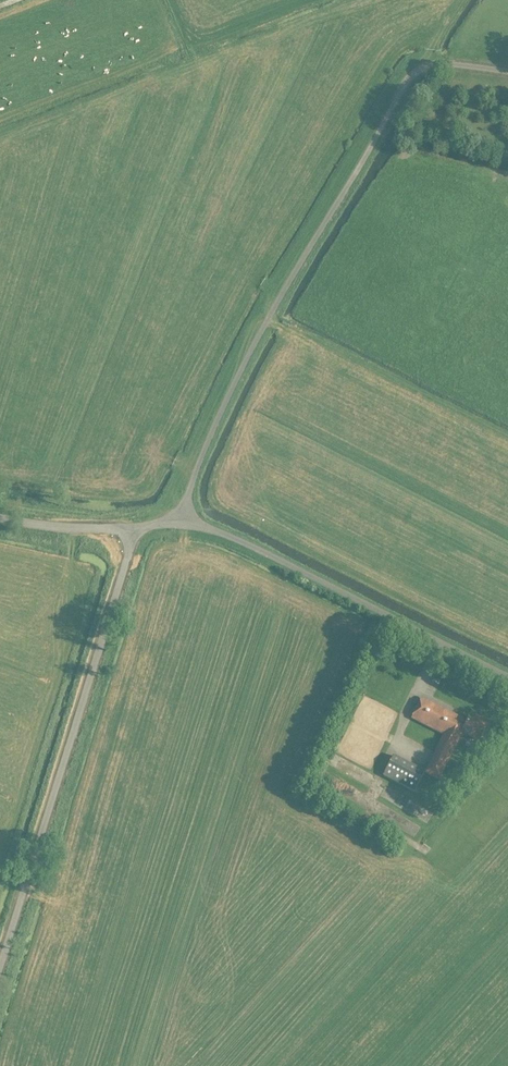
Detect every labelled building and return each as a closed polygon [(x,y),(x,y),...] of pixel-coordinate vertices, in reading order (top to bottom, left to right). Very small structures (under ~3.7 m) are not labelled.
[(483,734),(482,733),(487,724),(470,715),(467,721),(421,697),(411,718),(443,734),(435,751),(436,751),(425,772),(439,779),(462,732),(478,740),(479,738),(481,739),(483,734)] [(393,755),(382,775),(414,791),(424,771),(393,755)]
